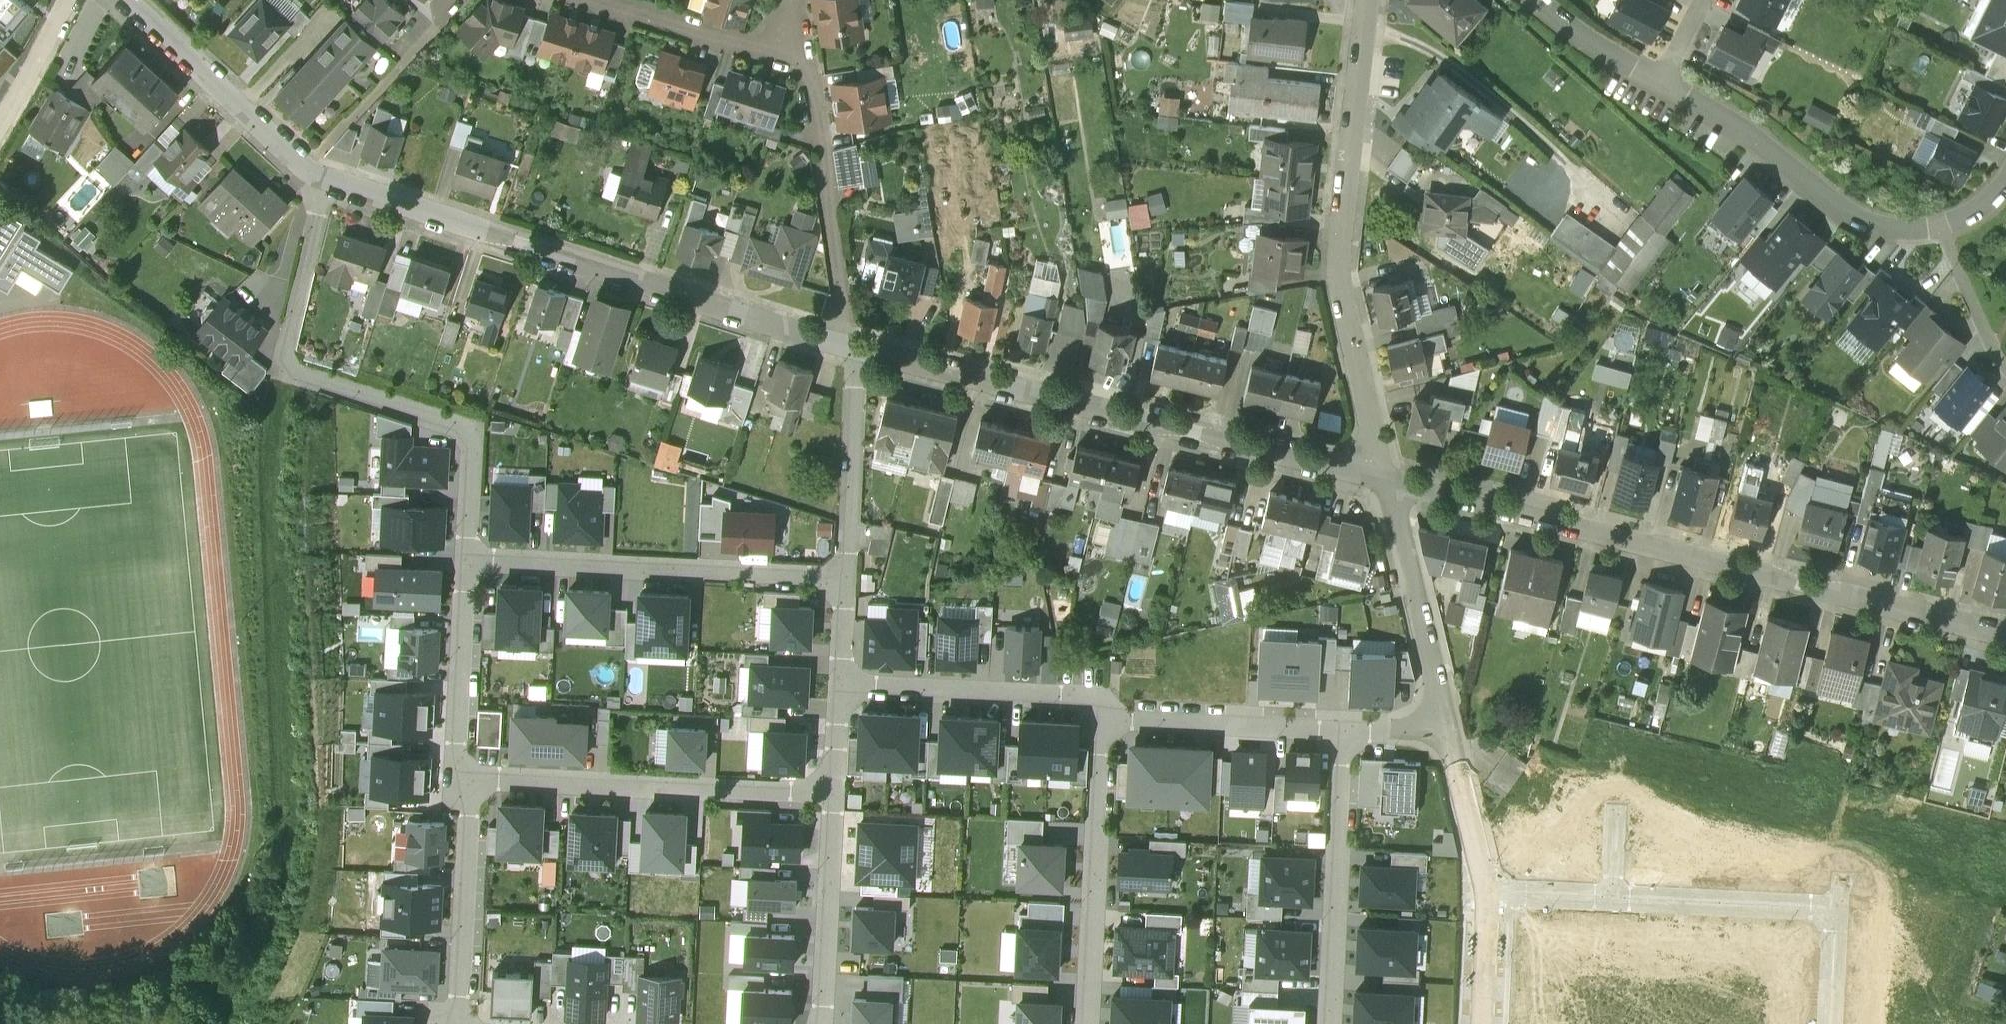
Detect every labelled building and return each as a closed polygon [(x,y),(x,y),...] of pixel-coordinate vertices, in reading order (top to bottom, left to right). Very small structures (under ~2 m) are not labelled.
[(6,41),(34,8),(24,0),(0,0),(0,36),(6,41)] [(231,33),(258,57),(286,27),(290,22),(289,21),(267,0),(262,0),(231,33)] [(289,21),(301,9),(291,0),(267,0),(289,21)] [(389,0),(366,0),(349,19),(377,45),(384,37),(387,40),(393,40),(399,33),(398,27),(396,25),(405,15),(392,3),(389,0)] [(460,30),(481,50),(496,33),(497,37),(511,41),(520,13),(521,9),(492,0),(487,0),(460,30)] [(690,2),(693,7),(704,11),(707,0),(690,0),(690,2)] [(704,11),(704,12),(741,24),(749,0),(707,0),(704,11)] [(817,13),(821,13),(825,42),(861,37),(855,0),(815,0),(817,13)] [(1408,1),(1455,42),(1484,8),(1475,0),(1409,0),(1408,1)] [(1617,2),(1616,1),(1615,4),(1616,4),(1609,18),(1650,39),(1665,9),(1648,0),(1618,0),(1617,2)] [(1739,5),(1775,23),(1786,0),(1742,0),(1739,5)] [(1969,35),(1997,50),(2005,54),(2005,0),(1987,0),(1969,35)] [(1253,4),(1225,1),(1222,19),(1249,22),(1250,17),(1251,18),(1253,4)] [(311,18),(301,9),(289,21),(290,22),(286,27),(295,35),(311,18)] [(535,18),(520,13),(511,41),(508,53),(522,57),(526,45),(535,18)] [(583,24),(553,14),(550,22),(541,49),(541,52),(571,61),(583,24)] [(1251,18),(1250,17),(1249,22),(1246,50),(1269,53),(1269,54),(1301,58),(1306,21),(1284,19),(1284,21),(1251,18)] [(550,22),(535,18),(526,45),(541,49),(550,22)] [(349,19),(305,67),(333,93),(377,45),(349,19)] [(1064,26),(1067,43),(1101,37),(1098,21),(1064,26)] [(1779,39),(1748,23),(1742,36),(1761,46),(1773,53),(1779,39)] [(613,34),(583,24),(571,61),(591,68),(602,71),(603,66),(611,41),(613,34)] [(1742,36),(1724,27),(1710,55),(1747,74),(1761,46),(1742,36)] [(626,46),(611,41),(603,66),(618,70),(626,46)] [(24,53),(7,42),(0,52),(0,84),(2,86),(24,53)] [(178,94),(124,44),(93,78),(108,92),(147,128),(178,94)] [(1997,50),(1984,75),(1999,82),(2005,85),(2005,54),(1997,50)] [(705,71),(681,64),(683,56),(678,55),(678,57),(660,51),(656,64),(647,62),(642,64),(637,80),(639,85),(648,88),(648,90),(665,95),(664,99),(681,105),(683,101),(695,104),(705,71)] [(1266,66),(1237,62),(1234,80),(1250,82),(1251,76),(1265,77),(1266,66)] [(893,63),(858,69),(860,80),(883,76),(883,78),(895,76),(893,63)] [(602,71),(591,68),(587,81),(601,86),(604,77),(615,80),(618,70),(603,66),(602,71)] [(1984,75),(1967,66),(1962,76),(1977,84),(1994,93),(1999,82),(1984,75)] [(299,73),(294,68),(281,82),(286,87),(278,96),(306,122),(333,93),(305,67),(299,73)] [(756,74),(752,76),(751,77),(730,70),(726,84),(719,108),(757,120),(773,125),(773,124),(777,112),(779,112),(784,109),(785,105),(783,101),(780,100),(784,87),(763,80),(763,79),(761,75),(756,74)] [(93,78),(88,74),(69,95),(87,106),(91,110),(108,92),(93,78)] [(1482,104),(1440,75),(1421,102),(1416,99),(1405,115),(1442,141),(1460,115),(1487,135),(1499,118),(1481,106),(1482,104)] [(860,80),(835,84),(842,126),(854,124),(859,118),(870,116),(875,121),(889,118),(888,106),(883,104),(881,92),(885,88),(883,78),(883,76),(860,80)] [(1265,77),(1251,76),(1250,82),(1246,111),(1315,119),(1319,84),(1265,77)] [(443,80),(438,96),(452,101),(457,84),(443,80)] [(715,81),(704,115),(715,119),(719,108),(726,84),(715,81)] [(1977,84),(1960,116),(1963,117),(1965,122),(1971,126),(1976,124),(1992,132),(2005,104),(2005,99),(1994,93),(1977,84)] [(69,95),(56,87),(31,129),(63,148),(87,106),(69,95)] [(1168,93),(1167,114),(1183,115),(1185,95),(1168,93)] [(387,109),(377,106),(372,123),(382,127),(387,109)] [(1935,117),(1921,110),(1915,124),(1928,130),(1935,117)] [(1405,115),(1401,112),(1393,123),(1434,152),(1442,141),(1405,115)] [(1958,129),(1935,117),(1928,130),(1940,136),(1941,135),(1952,141),(1958,129)] [(474,124),(459,119),(451,144),(464,148),(465,146),(467,147),(471,134),(474,124)] [(175,120),(156,139),(168,150),(186,130),(175,120)] [(773,125),(757,120),(753,131),(780,140),(784,127),(773,124),(773,125)] [(372,123),(365,121),(361,132),(360,136),(359,138),(366,141),(362,154),(394,165),(404,134),(382,127),(372,123)] [(1284,128),(1249,124),(1247,138),(1267,141),(1267,139),(1283,141),(1284,128)] [(361,132),(348,128),(334,144),(351,150),(356,135),(360,136),(361,132)] [(168,150),(157,161),(158,162),(180,182),(188,174),(189,175),(210,152),(186,130),(168,150)] [(484,138),(471,134),(467,147),(480,151),(484,138)] [(1952,141),(1941,135),(1940,136),(1925,166),(1960,183),(1976,152),(1952,141)] [(136,161),(148,173),(149,172),(158,162),(157,161),(168,150),(156,139),(136,161)] [(1283,141),(1267,139),(1267,141),(1263,176),(1268,177),(1308,181),(1313,144),(1283,141)] [(651,146),(633,141),(614,202),(656,215),(667,182),(642,174),(651,146)] [(127,152),(117,143),(101,160),(111,169),(127,152)] [(857,145),(833,149),(839,185),(862,182),(857,145)] [(467,147),(465,146),(464,148),(454,179),(495,192),(505,159),(480,151),(467,147)] [(1387,166),(1408,181),(1422,161),(1401,146),(1387,166)] [(127,152),(111,169),(120,178),(136,161),(127,152)] [(180,182),(158,162),(149,172),(170,193),(173,190),(180,182)] [(262,193),(234,167),(201,203),(215,217),(221,210),(253,240),(253,241),(254,241),(288,205),(268,187),(262,193)] [(189,175),(188,174),(180,182),(173,190),(182,199),(197,183),(189,175)] [(1308,181),(1268,177),(1265,208),(1264,209),(1280,211),(1305,214),(1308,181)] [(1707,223),(1733,245),(1746,229),(1769,201),(1771,198),(1746,179),(1745,177),(1707,223)] [(1671,178),(1642,217),(1663,234),(1692,195),(1671,178)] [(1519,214),(1481,187),(1473,197),(1476,199),(1499,215),(1512,224),(1519,214)] [(1464,196),(1432,192),(1430,210),(1425,209),(1424,214),(1422,229),(1437,231),(1459,234),(1461,216),(1464,196)] [(1464,196),(1461,216),(1498,221),(1499,215),(1476,199),(1464,196)] [(706,202),(694,198),(686,223),(698,226),(706,202)] [(1769,201),(1746,229),(1755,237),(1758,234),(1778,209),(1769,201)] [(745,209),(733,205),(726,228),(738,232),(745,210),(745,209)] [(1265,208),(1245,205),(1243,222),(1262,220),(1263,220),(1279,223),(1279,222),(1280,211),(1264,209),(1265,208)] [(0,206),(0,248),(19,217),(0,206)] [(929,206),(916,208),(921,237),(934,235),(929,206)] [(916,208),(895,211),(900,241),(921,237),(916,208)] [(756,214),(745,210),(738,232),(750,236),(756,214)] [(814,216),(798,211),(793,228),(809,233),(814,216)] [(1816,235),(1790,213),(1767,241),(1749,263),(1750,264),(1776,285),(1798,257),(1816,235)] [(1597,240),(1564,216),(1550,236),(1587,262),(1594,253),(1589,250),(1597,240)] [(1615,253),(1601,272),(1627,290),(1667,238),(1663,234),(1642,217),(1615,253)] [(1263,220),(1262,220),(1260,232),(1285,235),(1286,224),(1279,222),(1279,223),(1263,220)] [(698,226),(686,223),(685,224),(687,225),(677,255),(709,265),(713,250),(719,252),(724,236),(718,235),(719,233),(698,226)] [(1001,226),(990,228),(992,239),(1003,238),(1001,226)] [(25,227),(0,267),(0,285),(9,290),(23,267),(61,291),(74,269),(37,245),(42,237),(25,227)] [(754,238),(753,238),(745,263),(743,268),(798,285),(815,234),(809,233),(793,228),(786,248),(754,238)] [(1435,245),(1475,271),(1490,248),(1467,234),(1459,234),(1437,231),(1435,245)] [(750,236),(738,232),(729,258),(745,263),(753,238),(754,238),(754,237),(750,236)] [(1285,235),(1260,232),(1255,270),(1256,270),(1256,272),(1278,275),(1278,269),(1300,272),(1305,238),(1285,235)] [(386,248),(343,234),(330,277),(351,283),(355,273),(376,280),(386,248)] [(1744,250),(1740,256),(1749,263),(1767,241),(1758,234),(1755,237),(1744,250)] [(1816,235),(1798,257),(1807,265),(1810,261),(1824,245),(1825,243),(1816,235)] [(172,244),(163,237),(156,245),(164,253),(172,244)] [(990,242),(976,238),(971,259),(984,262),(990,242)] [(896,245),(871,239),(866,258),(878,261),(887,263),(890,253),(894,254),(896,245)] [(1615,253),(1597,240),(1589,250),(1594,253),(1587,262),(1601,272),(1615,253)] [(1824,245),(1810,261),(1820,269),(1826,268),(1827,269),(1839,254),(1825,243),(1824,245)] [(894,254),(890,253),(887,263),(878,261),(872,286),(881,289),(914,298),(923,261),(894,254)] [(1827,269),(1808,292),(1815,298),(1811,303),(1826,315),(1843,293),(1861,271),(1858,269),(1839,254),(1827,269)] [(452,270),(414,258),(412,264),(405,286),(404,291),(441,302),(452,270)] [(390,281),(405,286),(412,264),(397,259),(390,281)] [(991,263),(982,301),(997,304),(1006,266),(991,263)] [(1861,271),(1843,293),(1853,301),(1864,287),(1875,273),(1863,263),(1858,269),(1861,271)] [(1776,285),(1750,264),(1744,272),(1744,279),(1762,294),(1769,293),(1776,285)] [(1875,273),(1864,287),(1873,294),(1885,280),(1886,281),(1891,275),(1880,266),(1875,273)] [(1278,275),(1256,272),(1256,270),(1255,270),(1252,270),(1249,294),(1276,289),(1278,275)] [(1061,281),(1034,274),(1017,344),(1045,351),(1053,319),(1052,318),(1061,281)] [(511,288),(478,277),(468,308),(484,313),(482,316),(491,319),(500,322),(501,322),(511,288)] [(1113,278),(1114,295),(1130,294),(1129,278),(1113,278)] [(1405,279),(1375,287),(1384,322),(1418,313),(1421,313),(1416,295),(1410,297),(1405,279)] [(1886,281),(1885,280),(1873,294),(1849,324),(1876,345),(1897,319),(1911,302),(1910,301),(1886,281)] [(567,292),(538,283),(528,316),(541,320),(556,325),(567,292)] [(387,289),(373,285),(364,313),(378,317),(387,289)] [(1307,287),(1305,306),(1315,307),(1317,288),(1307,287)] [(584,297),(567,292),(556,325),(554,330),(572,336),(575,327),(584,297)] [(1107,299),(1087,294),(1088,321),(1100,324),(1102,324),(1107,299)] [(1911,302),(1897,319),(1906,327),(1925,303),(1915,295),(1910,301),(1911,302)] [(982,301),(965,297),(958,330),(989,337),(997,304),(982,301)] [(265,330),(224,298),(198,331),(232,357),(240,363),(248,352),(265,330)] [(626,309),(596,300),(586,331),(579,354),(580,354),(608,363),(626,309)] [(1179,314),(1177,329),(1197,334),(1200,320),(1205,301),(1192,303),(1189,317),(1179,314)] [(1906,327),(1903,331),(1904,333),(1913,339),(1930,318),(1932,318),(1937,312),(1925,303),(1906,327)] [(1084,308),(1065,304),(1058,333),(1084,338),(1087,326),(1084,308)] [(1265,307),(1253,304),(1248,328),(1259,331),(1265,307)] [(1421,313),(1418,313),(1421,325),(1454,317),(1458,316),(1455,304),(1421,313)] [(1277,310),(1265,307),(1259,331),(1271,334),(1277,310)] [(1150,310),(1147,335),(1159,337),(1166,308),(1150,310)] [(463,320),(449,316),(441,340),(455,345),(463,320)] [(541,320),(528,316),(525,324),(538,328),(541,320)] [(1454,317),(1421,325),(1419,325),(1422,337),(1443,331),(1457,327),(1454,317)] [(1932,318),(1930,318),(1913,339),(1898,357),(1924,377),(1940,357),(1955,338),(1932,318)] [(500,322),(491,319),(484,339),(494,342),(500,322)] [(1200,320),(1197,334),(1211,337),(1214,323),(1200,320)] [(1715,340),(1730,346),(1737,330),(1722,323),(1715,340)] [(1102,324),(1100,324),(1091,362),(1120,369),(1125,351),(1130,352),(1135,332),(1102,324)] [(1247,327),(1236,325),(1230,348),(1242,351),(1247,327)] [(1309,329),(1298,326),(1293,346),(1304,349),(1309,329)] [(586,331),(575,327),(572,336),(564,361),(576,365),(580,354),(579,354),(586,331)] [(1422,337),(1420,337),(1424,352),(1447,346),(1443,331),(1422,337)] [(658,343),(645,339),(645,337),(643,337),(632,373),(665,384),(666,384),(671,370),(678,348),(659,341),(658,343)] [(1420,337),(1388,346),(1397,379),(1409,375),(1411,381),(1430,376),(1424,352),(1420,337)] [(1955,338),(1940,357),(1950,365),(1954,360),(1965,346),(1955,338)] [(1193,350),(1159,342),(1151,375),(1172,380),(1172,381),(1185,384),(1193,350)] [(1228,358),(1193,350),(1185,384),(1200,388),(1200,387),(1220,392),(1228,358)] [(267,367),(248,352),(240,363),(232,357),(223,370),(251,392),(266,373),(267,367)] [(736,367),(701,356),(690,392),(723,402),(725,403),(732,381),(736,367)] [(1950,365),(1931,388),(1941,397),(1964,369),(1954,360),(1950,365)] [(1591,361),(1588,377),(1627,384),(1630,368),(1591,361)] [(810,374),(777,363),(765,401),(778,405),(798,411),(806,389),(810,374)] [(1286,374),(1253,366),(1245,398),(1264,403),(1264,404),(1277,408),(1286,374)] [(1481,368),(1454,375),(1452,383),(1476,389),(1481,368)] [(1972,375),(1965,369),(1964,369),(1941,397),(1932,409),(1957,429),(1990,389),(1982,383),(1983,378),(1977,373),(1972,375)] [(683,374),(671,370),(666,384),(665,384),(662,395),(675,399),(683,374)] [(1322,383),(1286,374),(1277,408),(1294,411),(1294,410),(1314,415),(1322,383)] [(753,388),(732,381),(725,403),(723,402),(719,415),(743,422),(753,388)] [(1476,389),(1452,383),(1449,396),(1453,397),(1466,400),(1465,401),(1473,403),(1476,389)] [(806,389),(798,411),(778,405),(770,427),(794,435),(800,418),(815,423),(824,395),(806,389)] [(723,402),(690,392),(686,405),(719,415),(723,402)] [(1449,396),(1437,393),(1435,402),(1451,406),(1453,397),(1449,396)] [(1547,394),(1538,430),(1552,434),(1558,413),(1560,405),(1547,394)] [(675,399),(662,395),(659,404),(672,409),(675,399)] [(1466,400),(1453,397),(1451,406),(1452,406),(1448,423),(1459,426),(1465,401),(1466,400)] [(922,406),(885,398),(877,432),(879,433),(877,442),(876,442),(874,451),(909,460),(913,441),(922,406)] [(1435,402),(1418,398),(1410,430),(1444,439),(1448,423),(1452,406),(1451,406),(1435,402)] [(957,415),(922,406),(913,441),(947,449),(949,450),(957,415)] [(1996,420),(1980,439),(1977,443),(2005,466),(2005,407),(1996,420)] [(1494,410),(1481,462),(1517,472),(1528,431),(1523,430),(1526,418),(1494,410)] [(1716,410),(1713,421),(1708,444),(1721,448),(1729,413),(1716,410)] [(378,412),(376,435),(384,436),(413,437),(413,424),(378,412)] [(1987,412),(1971,432),(1980,439),(1996,420),(1987,412)] [(1569,416),(1558,413),(1552,434),(1550,443),(1560,446),(1562,446),(1563,440),(1569,416)] [(1584,419),(1569,416),(1563,440),(1578,443),(1582,428),(1584,419)] [(1699,417),(1693,440),(1708,444),(1713,421),(1699,417)] [(1593,422),(1584,419),(1582,428),(1590,430),(1593,422)] [(1000,426),(982,422),(974,455),(994,460),(1007,463),(1015,429),(1001,425),(1000,426)] [(1031,432),(1015,429),(1007,463),(1043,472),(1051,438),(1031,433),(1031,432)] [(1672,459),(1679,431),(1668,429),(1661,457),(1672,459)] [(683,467),(689,441),(664,435),(658,461),(683,467)] [(413,437),(384,436),(382,481),(406,483),(446,485),(448,448),(413,446),(413,437)] [(1578,443),(1563,440),(1562,446),(1560,446),(1551,481),(1590,491),(1599,456),(1576,450),(1578,443)] [(947,449),(913,441),(909,460),(924,463),(924,461),(943,466),(947,449)] [(1889,441),(1885,462),(1899,465),(1903,444),(1889,441)] [(1108,452),(1079,445),(1071,478),(1093,483),(1100,485),(1108,452)] [(909,460),(874,451),(872,459),(884,462),(883,468),(905,473),(909,460)] [(1124,452),(1123,456),(1108,452),(1100,485),(1122,490),(1133,493),(1136,478),(1140,479),(1145,457),(1124,452)] [(1659,461),(1625,452),(1614,497),(1647,505),(1659,461)] [(1704,458),(1697,456),(1695,467),(1701,469),(1704,458)] [(1794,457),(1782,480),(1793,485),(1805,462),(1794,457)] [(1712,460),(1704,458),(1701,469),(1709,471),(1712,460)] [(999,496),(1007,463),(994,460),(986,492),(999,496)] [(1043,472),(1007,463),(999,496),(1028,503),(1033,485),(1040,486),(1041,483),(1043,472)] [(1685,465),(1673,511),(1690,516),(1701,469),(1695,467),(1685,465)] [(1885,470),(1870,466),(1856,519),(1868,523),(1870,514),(1879,516),(1885,494),(1885,493),(1880,492),(1885,470)] [(1202,475),(1171,467),(1166,486),(1158,484),(1156,495),(1164,497),(1163,499),(1194,507),(1202,475)] [(1709,471),(1701,469),(1690,516),(1707,520),(1719,473),(1709,471)] [(530,484),(529,508),(545,509),(545,506),(546,481),(546,474),(530,473),(529,484),(530,484)] [(1793,485),(1788,497),(1787,499),(1802,502),(1812,478),(1800,473),(1793,485)] [(954,477),(940,474),(929,519),(943,522),(949,498),(954,477)] [(1236,483),(1202,475),(1194,507),(1228,516),(1228,514),(1231,503),(1236,483)] [(978,483),(954,477),(949,498),(972,504),(978,483)] [(1760,483),(1743,478),(1740,491),(1756,495),(1760,483)] [(558,507),(559,481),(546,481),(545,506),(558,507)] [(558,507),(556,538),(601,540),(603,509),(604,491),(603,491),(578,489),(578,482),(559,481),(558,507)] [(382,482),(381,493),(405,494),(406,483),(382,482)] [(529,484),(494,483),(492,534),(528,536),(529,508),(530,484),(529,484)] [(1050,486),(1041,483),(1040,486),(1033,485),(1028,503),(1026,511),(1043,515),(1050,486)] [(1100,485),(1093,483),(1087,507),(1094,509),(1100,485)] [(1850,492),(1815,483),(1810,503),(1845,512),(1850,492)] [(604,491),(603,509),(615,510),(616,485),(603,484),(603,491),(604,491)] [(1122,490),(1100,485),(1094,509),(1109,512),(1108,516),(1110,518),(1113,519),(1114,514),(1116,514),(1120,497),(1122,498),(1123,495),(1121,494),(1122,490)] [(1062,489),(1050,486),(1043,515),(1055,518),(1062,489)] [(1740,491),(1739,490),(1730,526),(1763,535),(1773,499),(1756,495),(1740,491)] [(1296,497),(1272,491),(1264,524),(1268,525),(1276,527),(1288,530),(1296,497)] [(374,505),(384,505),(409,506),(410,495),(405,494),(381,493),(374,493),(374,505)] [(701,538),(727,537),(727,510),(732,510),(733,500),(714,494),(714,502),(702,502),(701,538)] [(1910,500),(1885,494),(1879,516),(1904,523),(1910,500)] [(1322,503),(1296,497),(1288,530),(1304,534),(1314,536),(1319,513),(1322,503)] [(1810,503),(1807,503),(1799,535),(1836,545),(1845,512),(1810,503)] [(409,506),(384,505),(383,542),(443,545),(445,507),(409,506)] [(732,510),(727,510),(727,537),(726,547),(774,548),(775,511),(732,510)] [(1331,516),(1319,513),(1314,536),(1325,539),(1330,520),(1331,516)] [(1116,514),(1114,514),(1113,519),(1107,541),(1119,544),(1117,554),(1131,557),(1133,547),(1134,548),(1140,520),(1116,514)] [(1879,516),(1870,514),(1868,523),(1859,557),(1894,566),(1894,564),(1900,541),(1905,523),(1904,523),(1879,516)] [(1364,524),(1343,519),(1342,523),(1336,546),(1331,567),(1366,575),(1371,557),(1366,556),(1369,546),(1364,524)] [(1156,524),(1140,520),(1134,548),(1150,552),(1156,524)] [(1342,523),(1330,520),(1325,539),(1324,543),(1336,546),(1342,523)] [(1979,524),(1966,521),(1963,535),(1963,536),(1962,542),(1973,545),(1978,526),(1979,524)] [(893,525),(869,523),(868,537),(871,537),(869,550),(887,550),(893,525)] [(1189,526),(1181,524),(1179,536),(1187,538),(1189,526)] [(1238,527),(1228,524),(1221,550),(1232,553),(1238,527)] [(1276,527),(1268,525),(1265,540),(1273,542),(1276,527)] [(1253,529),(1240,526),(1233,551),(1246,555),(1253,529)] [(1450,533),(1420,526),(1429,564),(1442,567),(1450,533)] [(1998,531),(1978,526),(1973,545),(1973,546),(1985,550),(1993,552),(1997,536),(1998,531)] [(1288,530),(1276,527),(1273,542),(1284,545),(1288,530)] [(1963,535),(1928,527),(1923,547),(1917,571),(1917,572),(1952,581),(1962,542),(1963,536),(1963,535)] [(1304,534),(1288,530),(1284,545),(1300,548),(1304,534)] [(1488,543),(1450,533),(1442,567),(1463,572),(1460,588),(1477,592),(1488,543)] [(1997,536),(1993,552),(2005,555),(2005,539),(1997,536)] [(1273,542),(1265,540),(1257,571),(1279,567),(1284,545),(1273,542)] [(1912,544),(1900,541),(1894,564),(1906,567),(1912,544)] [(1923,547),(1912,544),(1906,567),(1917,571),(1923,547)] [(1564,562),(1511,549),(1498,603),(1517,607),(1513,623),(1547,631),(1564,562)] [(1985,550),(1974,592),(2005,600),(2005,555),(1993,552),(1985,550)] [(377,566),(402,567),(403,555),(368,553),(367,566),(377,566)] [(402,567),(377,566),(375,600),(440,603),(441,569),(402,567)] [(1622,577),(1591,569),(1583,602),(1581,608),(1585,609),(1613,616),(1622,577)] [(1233,576),(1215,580),(1223,623),(1241,619),(1235,588),(1233,576)] [(1683,592),(1646,583),(1643,594),(1642,594),(1638,610),(1639,610),(1634,632),(1669,642),(1671,642),(1676,620),(1683,592)] [(1253,585),(1235,588),(1241,619),(1253,617),(1257,607),(1253,585)] [(540,587),(501,586),(500,612),(499,643),(538,644),(539,625),(540,587)] [(609,590),(569,588),(567,629),(607,630),(608,607),(609,590)] [(1477,592),(1460,588),(1457,602),(1465,604),(1483,608),(1486,594),(1477,592)] [(766,604),(776,604),(802,605),(802,592),(766,591),(766,604)] [(689,595),(641,593),(640,621),(638,649),(687,651),(689,595)] [(1581,608),(1583,602),(1568,598),(1559,635),(1577,639),(1585,609),(1581,608)] [(1457,602),(1452,601),(1448,617),(1462,620),(1465,604),(1457,602)] [(1746,611),(1707,601),(1700,629),(1694,651),(1696,652),(1695,657),(1730,666),(1732,661),(1733,661),(1737,646),(1746,611)] [(802,605),(776,604),(774,644),(815,646),(816,605),(802,605)] [(978,618),(976,640),(991,641),(993,606),(978,605),(978,618)] [(1120,609),(1102,605),(1099,619),(1117,623),(1120,609)] [(628,608),(608,607),(607,630),(606,643),(626,644),(627,620),(628,608)] [(890,618),(867,617),(864,665),(913,667),(914,655),(916,619),(916,610),(890,609),(890,618)] [(499,647),(499,643),(500,612),(484,611),(483,646),(499,647)] [(1808,625),(1769,615),(1759,652),(1755,670),(1756,671),(1793,680),(1794,681),(1800,658),(1808,625)] [(978,618),(941,616),(938,668),(975,670),(976,640),(978,618)] [(928,620),(916,619),(914,655),(926,655),(928,620)] [(638,657),(638,649),(640,621),(627,620),(626,644),(626,656),(638,657)] [(1688,623),(1676,620),(1671,642),(1669,642),(1666,653),(1680,657),(1681,653),(1688,626),(1688,623)] [(1040,625),(1007,624),(1006,671),(1039,672),(1040,625)] [(555,625),(539,625),(538,644),(538,650),(554,651),(555,625)] [(1700,629),(1688,626),(1681,653),(1695,657),(1696,652),(1694,651),(1700,629)] [(442,629),(402,628),(401,668),(426,667),(442,668),(442,629)] [(1870,641),(1832,631),(1825,658),(1818,686),(1855,695),(1856,695),(1860,680),(1870,641)] [(1319,640),(1318,670),(1335,671),(1335,669),(1336,644),(1337,638),(1320,637),(1319,640)] [(1319,640),(1261,638),(1258,695),(1317,697),(1318,670),(1319,640)] [(1335,669),(1351,669),(1351,652),(1353,652),(1353,644),(1336,644),(1335,669)] [(1748,649),(1737,646),(1733,661),(1732,661),(1730,666),(1728,673),(1741,676),(1748,649)] [(1396,653),(1395,681),(1417,682),(1409,647),(1396,647),(1396,653)] [(1759,652),(1748,649),(1741,676),(1754,679),(1756,671),(1755,670),(1759,652)] [(745,665),(752,665),(752,664),(769,665),(769,653),(745,652),(745,665)] [(1353,652),(1351,652),(1351,669),(1350,700),(1394,701),(1395,681),(1396,653),(1353,652)] [(1825,658),(1813,655),(1811,661),(1804,686),(1818,689),(1818,686),(1825,658)] [(1811,661),(1800,658),(1794,681),(1793,680),(1792,683),(1804,686),(1811,661)] [(1911,667),(1889,661),(1882,686),(1875,713),(1877,714),(1930,727),(1941,682),(1909,674),(1911,667)] [(751,700),(778,702),(807,703),(808,667),(769,665),(752,664),(752,665),(745,665),(739,664),(738,698),(743,698),(751,699),(751,700)] [(391,678),(409,679),(427,678),(426,667),(401,668),(391,668),(391,678)] [(1970,672),(1958,669),(1951,697),(1962,700),(1970,672)] [(1970,670),(1970,672),(1962,700),(1956,723),(1971,727),(1973,721),(1993,726),(1997,710),(2003,712),(2005,701),(2005,680),(1970,670)] [(372,692),(377,693),(378,690),(408,691),(409,679),(391,678),(373,677),(372,692)] [(1871,683),(1860,680),(1856,695),(1855,695),(1852,705),(1864,708),(1865,708),(1871,683)] [(1882,686),(1871,683),(1865,708),(1864,708),(1862,717),(1875,721),(1877,714),(1875,713),(1882,686)] [(376,730),(394,731),(431,732),(433,692),(408,691),(378,690),(377,693),(376,726),(376,730)] [(750,715),(778,716),(778,702),(751,700),(751,699),(743,698),(742,714),(750,715)] [(605,704),(606,741),(614,741),(613,704),(605,704)] [(502,711),(478,710),(477,746),(501,747),(502,711)] [(865,763),(888,764),(890,714),(863,713),(862,737),(861,763),(865,763)] [(918,715),(890,714),(888,764),(911,765),(916,765),(917,740),(918,715)] [(556,717),(515,715),(514,754),(585,757),(586,726),(556,725),(556,717)] [(749,729),(767,730),(786,731),(787,716),(778,716),(750,715),(749,729)] [(968,767),(970,717),(944,716),(942,741),(941,766),(968,767)] [(970,717),(968,767),(994,769),(996,769),(997,744),(998,719),(970,717)] [(1023,770),(1047,772),(1050,722),(1022,721),(1021,745),(1020,770),(1023,770)] [(1078,723),(1050,722),(1047,772),(1072,773),(1075,773),(1076,748),(1078,723)] [(370,741),(393,742),(394,731),(376,730),(376,726),(370,726),(370,741)] [(706,729),(658,727),(657,762),(705,764),(706,729)] [(786,731),(767,730),(765,768),(803,769),(805,731),(786,731)] [(864,773),(865,763),(861,763),(862,737),(849,737),(847,772),(864,773)] [(929,741),(917,740),(916,765),(911,765),(911,776),(927,776),(929,741)] [(375,753),(405,754),(405,743),(393,742),(370,741),(369,756),(375,756),(375,753)] [(942,741),(929,741),(927,776),(941,777),(941,766),(942,741)] [(1008,744),(997,744),(996,769),(994,769),(994,779),(1007,780),(1008,744)] [(1021,745),(1008,744),(1007,780),(1022,781),(1023,770),(1020,770),(1021,745)] [(1129,800),(1169,802),(1171,746),(1131,744),(1130,762),(1129,797),(1129,800)] [(1211,748),(1171,746),(1169,802),(1208,804),(1209,792),(1211,756),(1211,748)] [(1072,783),(1087,784),(1088,749),(1076,748),(1075,773),(1072,773),(1072,783)] [(1508,750),(1486,783),(1504,796),(1527,763),(1508,750)] [(1235,752),(1234,759),(1233,793),(1232,803),(1262,805),(1263,786),(1265,753),(1235,752)] [(405,754),(375,753),(375,756),(373,790),(373,793),(390,794),(428,796),(430,756),(405,754)] [(1319,754),(1289,753),(1288,775),(1287,794),(1317,795),(1319,754)] [(1222,757),(1211,756),(1209,792),(1221,792),(1222,759),(1222,757)] [(1234,759),(1222,759),(1221,792),(1221,793),(1233,793),(1234,759)] [(1393,765),(1382,765),(1381,801),(1380,813),(1399,814),(1399,812),(1418,812),(1420,762),(1404,762),(1404,760),(1394,760),(1393,765)] [(1129,797),(1130,762),(1119,761),(1117,797),(1129,797)] [(1358,800),(1381,801),(1382,765),(1360,764),(1358,800)] [(1287,811),(1287,794),(1288,775),(1276,775),(1275,787),(1274,811),(1287,811)] [(1274,812),(1274,811),(1275,787),(1263,786),(1262,805),(1262,812),(1274,812)] [(373,793),(373,790),(366,789),(365,805),(390,806),(390,794),(373,793)] [(543,805),(501,804),(500,826),(499,852),(541,854),(542,828),(543,805)] [(738,821),(748,822),(748,821),(770,822),(770,809),(738,808),(738,821)] [(645,809),(643,841),(642,865),(644,865),(681,867),(684,867),(685,843),(687,811),(645,809)] [(616,813),(573,811),(571,862),(614,864),(614,854),(616,818),(616,813)] [(631,818),(616,818),(614,854),(630,854),(630,841),(631,818)] [(1042,844),(1044,819),(1008,818),(1007,843),(1021,843),(1042,844)] [(445,821),(410,820),(408,859),(431,860),(443,860),(445,821)] [(801,823),(770,822),(748,821),(748,822),(747,852),(747,854),(770,855),(800,856),(801,823)] [(857,880),(862,880),(898,882),(914,882),(916,825),(859,823),(857,880)] [(499,852),(500,826),(488,826),(487,851),(499,852)] [(542,828),(541,854),(559,854),(560,829),(542,828)] [(1434,829),(1433,854),(1459,855),(1453,830),(1434,829)] [(1309,846),(1326,847),(1327,832),(1310,831),(1309,846)] [(1150,840),(1150,842),(1150,853),(1171,854),(1186,855),(1186,841),(1150,840)] [(643,841),(630,841),(630,854),(629,871),(644,872),(644,865),(642,865),(643,841)] [(684,867),(681,867),(681,873),(696,874),(697,844),(685,843),(684,867)] [(1042,844),(1021,843),(1019,885),(1061,887),(1063,845),(1042,844)] [(770,867),(770,855),(747,854),(747,852),(742,852),(742,866),(770,867)] [(1170,887),(1171,854),(1150,853),(1121,852),(1120,885),(1138,886),(1170,887)] [(1415,868),(1415,870),(1427,871),(1427,853),(1392,852),(1391,868),(1415,868)] [(1314,860),(1263,857),(1261,894),(1260,901),(1283,902),(1311,904),(1314,860)] [(408,859),(395,858),(394,870),(418,872),(430,872),(431,860),(408,859)] [(740,877),(750,878),(776,879),(776,867),(770,867),(742,866),(741,865),(740,877)] [(1391,868),(1364,867),(1363,903),(1414,905),(1415,870),(1415,868),(1391,868)] [(418,883),(418,872),(394,870),(383,870),(383,882),(385,882),(418,883)] [(797,906),(798,880),(776,879),(750,878),(749,904),(797,906)] [(875,893),(898,894),(898,882),(862,880),(861,892),(875,893)] [(418,883),(385,882),(385,891),(377,891),(376,912),(384,913),(384,922),(406,923),(440,924),(442,884),(418,883)] [(1170,887),(1138,886),(1138,897),(1170,898),(1170,887)] [(898,894),(875,893),(875,908),(896,909),(909,909),(910,894),(898,894)] [(1282,919),(1283,902),(1260,901),(1261,894),(1247,893),(1246,917),(1282,919)] [(1061,903),(1030,901),(1029,913),(1020,913),(1020,926),(1060,929),(1061,903)] [(896,909),(875,908),(856,907),(855,945),(894,946),(896,909)] [(1147,912),(1146,928),(1174,930),(1174,931),(1182,931),(1183,913),(1147,912)] [(1422,917),(1399,916),(1398,928),(1416,929),(1416,932),(1421,932),(1422,917)] [(747,933),(767,934),(768,922),(732,920),(731,932),(747,933)] [(384,922),(381,922),(381,933),(406,935),(406,923),(384,922)] [(1060,929),(1020,926),(1017,970),(1057,972),(1060,929)] [(1146,928),(1119,927),(1117,970),(1156,972),(1172,973),(1174,931),(1174,930),(1146,928)] [(1398,928),(1360,927),(1358,966),(1384,967),(1414,968),(1416,932),(1416,929),(1398,928)] [(1309,930),(1258,929),(1257,964),(1257,974),(1280,974),(1308,975),(1309,930)] [(767,934),(747,933),(746,963),(793,965),(794,935),(767,934)] [(437,951),(385,949),(383,985),(403,986),(436,987),(437,951)] [(551,982),(569,983),(570,959),(570,952),(552,951),(552,961),(551,982)] [(607,960),(606,981),(623,982),(624,954),(608,953),(607,960)] [(644,955),(624,954),(623,982),(622,990),(642,991),(644,955)] [(607,960),(570,959),(569,983),(567,1015),(605,1017),(606,981),(607,960)] [(535,974),(534,994),(551,995),(551,982),(552,961),(535,960),(535,974)] [(1279,990),(1280,974),(1257,974),(1257,964),(1243,964),(1242,989),(1279,990)] [(1420,968),(1414,968),(1384,967),(1383,979),(1419,981),(1420,968)] [(535,974),(495,972),(493,1012),(533,1014),(534,994),(535,974)] [(1178,973),(1172,973),(1156,972),(1154,985),(1177,985),(1178,985),(1178,973)] [(903,976),(868,974),(867,999),(893,1000),(902,1001),(903,976)] [(729,987),(744,987),(764,988),(765,976),(729,975),(729,987)] [(682,977),(643,976),(642,991),(641,1019),(675,1021),(676,996),(681,997),(682,977)] [(1419,981),(1383,979),(1383,991),(1412,992),(1412,994),(1419,994),(1419,981)] [(1049,984),(1013,983),(1012,1001),(1018,1001),(1048,1002),(1049,984)] [(1177,985),(1154,985),(1153,984),(1152,996),(1170,997),(1170,1001),(1176,1001),(1177,985)] [(402,998),(403,986),(383,985),(366,985),(365,997),(393,998),(402,998)] [(744,987),(743,1023),(791,1023),(793,989),(764,988),(744,987)] [(1279,990),(1242,989),(1242,1003),(1249,1003),(1279,1004),(1279,990)] [(1357,990),(1355,1023),(1411,1023),(1412,994),(1412,992),(1383,991),(1357,990)] [(1114,995),(1113,1023),(1169,1023),(1170,1001),(1170,997),(1152,996),(1114,995)] [(392,1013),(393,998),(365,997),(359,996),(358,1011),(363,1011),(392,1013)] [(867,999),(855,998),(853,1023),(892,1023),(893,1000),(867,999)] [(1048,1002),(1018,1001),(1017,1023),(1060,1023),(1061,1003),(1048,1002)] [(1249,1003),(1248,1023),(1303,1023),(1304,1005),(1279,1004),(1249,1003)] [(363,1011),(363,1023),(418,1023),(418,1014),(392,1013),(363,1011)]
